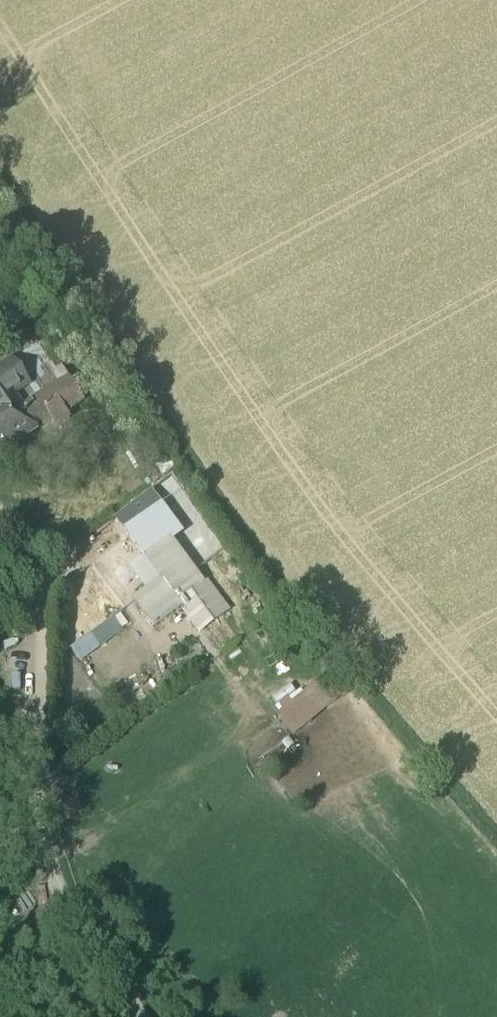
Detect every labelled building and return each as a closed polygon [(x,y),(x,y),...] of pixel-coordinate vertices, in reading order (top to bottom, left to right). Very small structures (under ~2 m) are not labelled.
[(50,352),(47,354),(39,343),(33,348),(60,389),(70,381),(50,352)] [(18,358),(11,364),(19,375),(27,370),(18,358)] [(35,396),(19,375),(11,364),(10,363),(0,371),(0,405),(11,397),(33,433),(34,432),(36,435),(51,425),(57,433),(70,423),(50,396),(43,401),(38,393),(35,396)] [(11,397),(0,405),(0,425),(17,448),(36,435),(34,432),(33,433),(11,397)] [(17,448),(0,425),(0,459),(17,448)] [(117,518),(146,558),(168,541),(139,501),(117,518)] [(202,587),(168,541),(146,558),(162,579),(148,590),(150,593),(136,604),(154,628),(181,609),(184,613),(188,610),(182,601),(202,587)] [(204,585),(202,587),(182,601),(188,610),(204,630),(226,614),(204,585)] [(284,711),(298,733),(329,713),(314,691),(284,711)]
